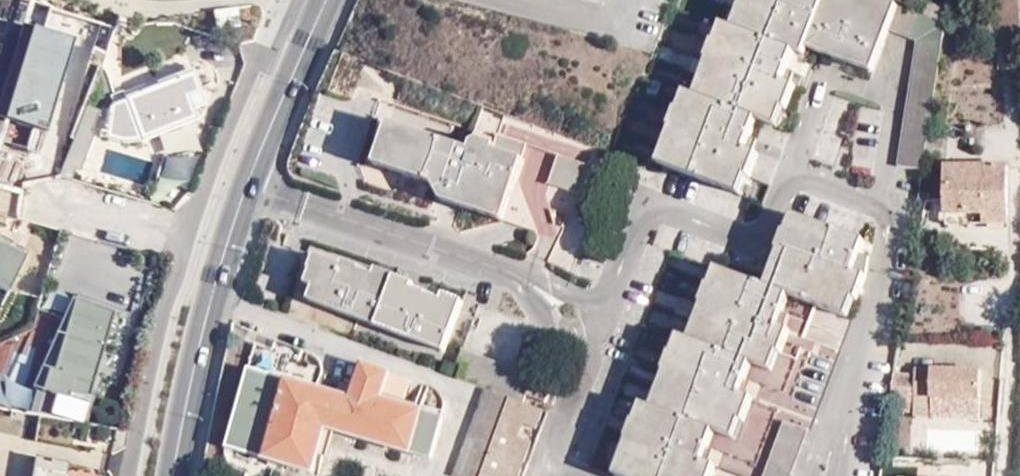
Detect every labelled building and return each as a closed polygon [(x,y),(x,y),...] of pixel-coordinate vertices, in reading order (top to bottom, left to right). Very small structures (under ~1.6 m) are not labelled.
[(946,27),(939,16),(888,0),(826,0),(826,2),(821,0),(744,0),(733,28),(723,25),(696,96),(686,92),(659,165),(741,196),(748,178),(750,179),(759,155),(754,153),(759,141),(752,138),(753,134),(758,120),(778,128),(785,110),(788,111),(796,87),(790,85),(794,73),(788,70),(789,67),(795,52),(800,54),(805,56),(808,48),(841,60),(874,73),(889,32),(917,42),(898,166),(923,172),(926,156),(927,148),(929,138),(946,27)] [(102,68),(76,59),(14,20),(13,22),(0,14),(0,60),(45,88),(55,71),(62,75),(63,73),(74,80),(67,98),(51,131),(74,139),(86,107),(102,68)] [(111,98),(113,104),(110,109),(109,111),(106,139),(124,145),(136,144),(202,117),(208,108),(191,67),(111,98)] [(101,113),(86,107),(74,139),(58,177),(74,182),(78,171),(81,172),(95,136),(92,135),(101,113)] [(559,239),(602,150),(505,114),(497,140),(475,133),(470,150),(389,123),(376,166),(434,184),(441,195),(445,192),(449,198),(455,200),(457,193),(468,196),(464,208),(559,239)] [(945,140),(929,138),(927,148),(935,150),(943,152),(945,140)] [(935,150),(927,148),(926,156),(934,157),(935,150)] [(0,164),(0,181),(19,186),(23,169),(0,164)] [(984,226),(1009,226),(1008,167),(947,168),(948,216),(984,216),(984,226)] [(450,204),(464,208),(468,196),(457,193),(455,200),(449,198),(445,192),(441,195),(446,203),(450,204)] [(794,215),(767,287),(717,268),(691,340),(680,336),(653,408),(643,404),(616,475),(713,475),(717,467),(711,464),(715,453),(708,450),(710,446),(715,431),(736,439),(743,422),(745,424),(754,399),(747,396),(752,384),(746,382),(747,377),(752,364),(773,371),(780,354),(783,355),(792,331),(785,328),(790,316),(783,313),(785,309),(789,296),(847,318),(855,302),(858,302),(867,277),(868,272),(870,258),(866,242),(794,215)] [(10,293),(30,252),(12,244),(13,242),(0,236),(0,288),(10,293)] [(413,340),(443,352),(462,303),(445,296),(443,300),(414,289),(415,285),(377,271),(376,275),(345,263),(343,266),(319,257),(308,285),(315,288),(310,302),(361,321),(413,340)] [(106,346),(111,348),(121,314),(82,303),(77,322),(72,320),(68,335),(58,333),(48,368),(45,367),(39,390),(69,399),(73,387),(92,393),(100,366),(106,346)] [(105,368),(111,348),(106,346),(100,366),(105,368)] [(462,366),(457,379),(489,391),(512,400),(524,404),(527,396),(547,403),(554,383),(463,350),(458,365),(462,366)] [(352,400),(338,396),(251,370),(228,449),(312,474),(326,428),(411,453),(423,413),(381,400),(390,374),(365,366),(357,388),(352,400)] [(915,376),(894,373),(888,411),(914,414),(915,399),(932,399),(932,420),(981,421),(981,400),(982,371),(916,370),(915,376)] [(340,391),(338,396),(352,400),(357,388),(352,387),(340,391)] [(512,400),(489,391),(454,475),(482,475),(512,400)] [(482,475),(520,475),(523,468),(510,462),(512,456),(525,461),(533,443),(519,438),(525,425),(538,430),(544,412),(524,404),(512,400),(482,475)] [(785,421),(765,475),(792,475),(809,431),(785,421)] [(69,464),(36,458),(33,475),(67,475),(69,464)]
